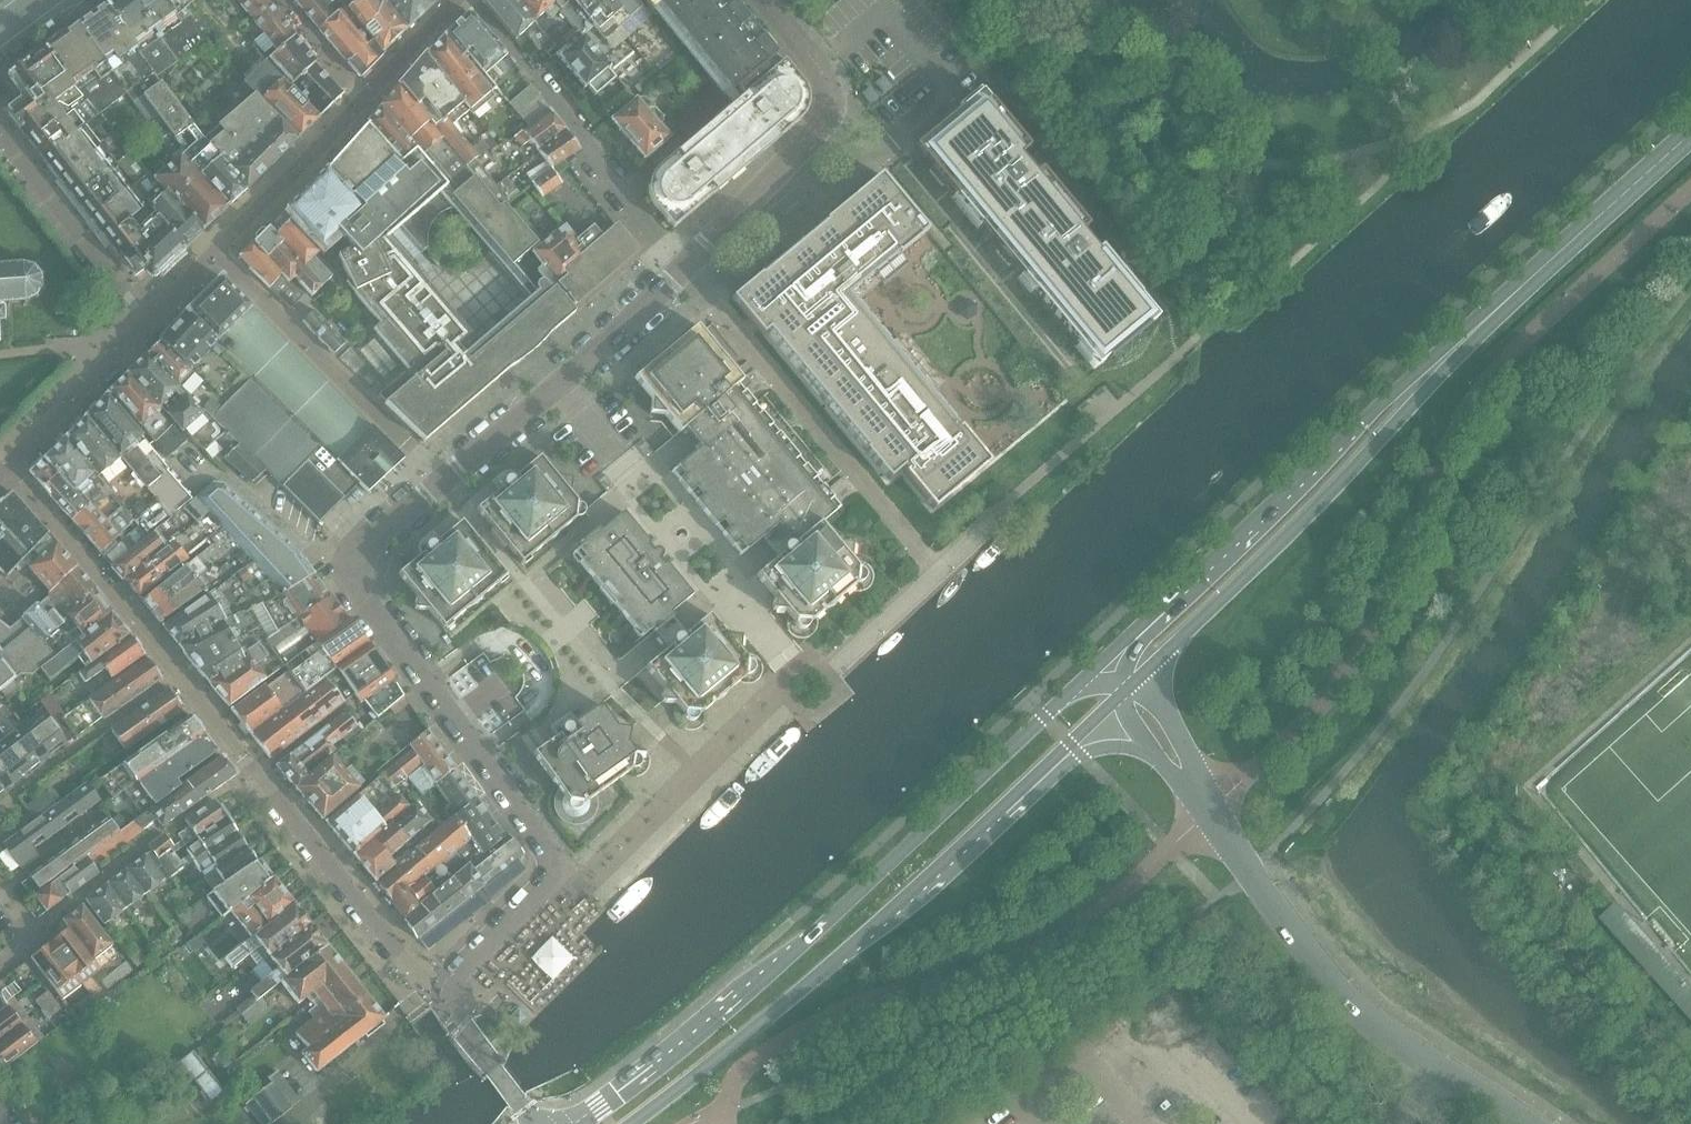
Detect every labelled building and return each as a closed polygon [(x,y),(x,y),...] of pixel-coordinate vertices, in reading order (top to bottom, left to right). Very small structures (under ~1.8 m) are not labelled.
[(177,64),(132,0),(111,0),(104,5),(136,49),(157,79),(158,78),(177,64)] [(178,64),(208,42),(184,9),(171,18),(159,0),(132,0),(178,64)] [(196,0),(159,0),(171,18),(191,5),(196,0)] [(269,1),(267,0),(239,0),(238,0),(251,16),(269,1)] [(314,0),(295,0),(303,9),(314,0)] [(303,9),(315,25),(320,30),(344,10),(348,8),(342,0),(314,0),(303,9)] [(348,8),(344,10),(382,55),(396,43),(394,42),(407,30),(382,0),(378,3),(376,0),(342,0),(348,8)] [(431,6),(427,0),(382,0),(407,30),(431,6)] [(518,0),(481,0),(515,40),(535,21),(518,0)] [(535,21),(544,13),(550,19),(559,11),(551,0),(518,0),(535,21)] [(594,0),(551,0),(559,11),(560,10),(578,32),(581,34),(593,25),(605,40),(618,29),(594,0)] [(618,29),(631,19),(630,18),(641,7),(642,5),(637,0),(594,0),(618,29)] [(653,11),(666,0),(644,0),(653,11)] [(716,74),(667,115),(681,131),(676,135),(679,139),(685,145),(658,168),(655,171),(652,175),(650,178),(649,181),(648,185),(648,188),(648,192),(649,195),(650,198),(651,202),(653,205),(655,207),(673,229),(748,164),(798,121),(801,118),(804,115),(806,111),(807,107),(808,102),(808,98),(807,94),(805,89),(804,86),(801,82),(784,61),(777,53),(762,34),(753,24),(748,18),(739,6),(734,1),(734,0),(656,0),(716,74)] [(267,35),(284,21),(269,1),(251,16),(267,35)] [(157,79),(136,49),(104,5),(77,25),(111,72),(127,94),(130,98),(135,104),(150,125),(153,123),(161,117),(145,96),(162,83),(158,78),(157,79)] [(383,56),(382,55),(344,10),(320,30),(360,78),(383,56)] [(507,56),(470,14),(469,13),(444,36),(477,74),(482,69),(502,52),(506,57),(507,56)] [(299,39),(284,21),(267,35),(257,43),(266,55),(276,47),(278,50),(279,51),(281,53),(299,39)] [(77,25),(45,47),(74,88),(86,101),(99,115),(127,94),(111,72),(77,25)] [(581,34),(578,32),(566,42),(568,44),(557,53),(560,57),(559,58),(559,57),(558,58),(584,89),(585,88),(587,86),(594,95),(615,77),(607,69),(608,68),(608,69),(609,68),(581,34)] [(482,69),(477,74),(444,36),(431,49),(425,55),(469,111),(497,87),(482,69)] [(547,54),(555,47),(548,38),(540,45),(547,54)] [(266,60),(265,61),(280,77),(293,66),(301,76),(315,64),(318,62),(299,39),(281,53),(279,51),(278,50),(266,60)] [(74,88),(45,47),(10,72),(9,79),(23,98),(24,97),(27,100),(36,93),(48,108),(53,103),(56,107),(58,105),(71,112),(86,101),(74,88)] [(472,114),(469,111),(425,55),(400,86),(446,137),(468,165),(479,156),(473,148),(456,127),(472,114)] [(693,60),(680,71),(695,90),(708,79),(701,69),(695,63),(693,60)] [(265,61),(243,82),(256,95),(260,101),(298,140),(321,118),(280,77),(265,61)] [(293,66),(280,77),(321,118),(345,95),(315,64),(301,76),(293,66)] [(882,77),(875,83),(883,93),(891,87),(882,77)] [(204,140),(194,126),(162,83),(145,96),(161,117),(172,133),(176,138),(180,136),(189,130),(197,141),(190,148),(190,149),(186,153),(194,163),(190,166),(198,176),(226,208),(246,190),(219,159),(204,140)] [(427,152),(446,137),(400,86),(381,108),(409,139),(411,137),(426,153),(427,152)] [(542,115),(549,110),(530,87),(511,103),(529,125),(542,115)] [(869,87),(861,94),(870,104),(878,98),(869,87)] [(603,112),(610,120),(644,160),(669,139),(658,126),(663,122),(663,116),(647,97),(641,96),(636,100),(636,99),(628,91),(627,92),(604,111),(603,112)] [(91,121),(99,115),(86,101),(71,112),(58,105),(56,107),(53,103),(48,108),(36,93),(27,100),(24,97),(23,98),(9,109),(9,115),(43,158),(76,132),(91,121)] [(298,140),(260,101),(256,95),(220,126),(220,127),(204,140),(219,159),(246,190),(247,189),(298,140)] [(916,145),(914,147),(916,149),(922,156),(932,169),(934,170),(944,182),(945,183),(955,195),(956,197),(979,225),(980,226),(999,248),(1000,250),(1010,262),(1011,263),(1021,275),(1022,277),(1032,289),(1033,290),(1078,345),(1094,364),(1096,366),(1098,365),(1107,358),(1108,360),(1149,326),(1148,325),(1147,324),(1144,326),(1127,305),(1135,299),(1139,296),(1140,295),(1139,294),(1100,247),(1095,251),(1080,232),(1087,227),(1040,169),(1034,174),(1019,155),(1028,147),(1027,146),(1025,143),(1024,143),(1017,134),(989,100),(988,101),(987,102),(981,107),(976,99),(974,97),(972,99),(961,108),(960,109),(948,119),(937,127),(924,138),(921,141),(919,143),(916,145)] [(405,142),(409,139),(381,108),(368,124),(400,163),(413,151),(405,142)] [(539,153),(567,132),(549,110),(542,115),(529,125),(528,126),(514,137),(523,148),(531,141),(539,153)] [(91,133),(105,122),(99,115),(91,121),(76,132),(92,152),(108,171),(124,191),(142,211),(178,252),(201,230),(154,178),(153,179),(131,152),(116,164),(91,133)] [(164,139),(172,133),(161,117),(153,123),(164,139)] [(368,124),(326,170),(369,214),(410,175),(400,163),(368,124)] [(190,148),(197,141),(189,130),(180,136),(190,148)] [(76,132),(43,158),(59,178),(92,152),(76,132)] [(580,150),(567,133),(567,132),(539,153),(546,163),(526,175),(529,178),(531,183),(551,169),(550,168),(580,150)] [(190,149),(190,148),(180,136),(176,138),(175,139),(181,148),(172,157),(175,161),(154,178),(201,230),(226,208),(198,176),(190,166),(194,163),(186,153),(190,149)] [(476,174),(473,170),(468,165),(446,137),(427,152),(460,188),(474,176),(476,175),(476,174)] [(482,140),(473,148),(479,156),(488,148),(490,150),(496,146),(490,137),(484,141),(482,140)] [(92,152),(59,178),(60,179),(75,198),(108,171),(92,152)] [(479,165),(473,170),(476,174),(476,175),(474,176),(486,192),(495,185),(479,165)] [(253,243),(239,258),(270,288),(272,285),(306,322),(316,313),(349,346),(342,352),(426,447),(578,312),(465,186),(458,193),(435,166),(332,261),(321,249),(319,250),(286,214),(282,218),(278,216),(253,243)] [(551,169),(531,183),(542,199),(562,185),(551,169)] [(326,170),(282,214),(283,214),(319,252),(318,253),(323,257),(369,214),(326,170)] [(108,171),(75,198),(90,218),(124,191),(108,171)] [(734,296),(731,298),(762,336),(766,332),(889,480),(901,469),(904,473),(903,473),(933,509),(989,463),(959,427),(958,428),(955,425),(956,424),(932,394),(942,385),(901,335),(890,344),(856,303),(878,285),(880,289),(907,267),(897,256),(927,232),(880,175),(822,223),(823,224),(803,240),(802,239),(771,265),(771,266),(762,273),(753,280),(754,282),(735,297),(734,296)] [(495,185),(486,192),(499,207),(503,204),(509,199),(507,197),(517,190),(507,177),(497,184),(495,185)] [(124,191),(90,218),(94,222),(106,237),(129,219),(141,210),(124,191)] [(141,210),(129,219),(130,220),(140,232),(136,236),(149,250),(148,265),(156,273),(178,252),(142,211),(141,210)] [(129,219),(106,237),(107,238),(132,270),(139,271),(144,267),(145,268),(148,265),(149,250),(136,236),(140,232),(130,220),(129,219)] [(593,227),(577,241),(565,225),(532,251),(543,265),(575,303),(576,304),(608,276),(637,251),(626,238),(616,226),(602,238),(593,227)] [(5,321),(4,304),(7,303),(7,307),(10,307),(10,304),(23,303),(23,306),(26,306),(26,302),(33,299),(36,302),(38,300),(36,298),(40,289),(45,290),(45,288),(41,287),(41,279),(45,276),(43,274),(40,276),(35,269),(37,266),(34,264),(33,267),(23,265),(23,260),(21,261),(21,265),(7,266),(7,262),(4,262),(5,266),(0,266),(0,321),(5,321)] [(181,318),(145,358),(176,387),(219,341),(250,306),(221,277),(205,293),(188,310),(181,318)] [(976,305),(967,300),(958,304),(957,314),(966,320),(975,316),(976,305)] [(254,331),(231,355),(248,369),(258,360),(270,373),(241,399),(303,469),(284,486),(328,535),(412,460),(380,424),(364,438),(290,355),(295,350),(266,318),(266,319),(252,307),(241,318),(254,331)] [(260,469),(232,438),(176,387),(145,358),(128,373),(183,429),(195,441),(206,451),(216,441),(227,456),(224,459),(252,484),(264,473),(260,469)] [(127,374),(110,391),(166,457),(191,437),(183,429),(128,373),(127,374)] [(825,488),(823,485),(800,457),(779,432),(773,425),(762,412),(756,404),(739,384),(685,429),(680,433),(576,518),(522,563),(521,564),(498,583),(482,596),(444,627),(443,628),(458,647),(437,663),(443,671),(449,680),(464,668),(483,655),(489,664),(492,662),(494,661),(496,660),(499,660),(501,659),(505,660),(510,661),(513,663),(518,667),(521,672),(522,677),(522,682),(521,687),(518,693),(513,697),(522,710),(503,724),(489,735),(493,741),(498,748),(518,733),(533,753),(556,736),(577,721),(600,705),(821,524),(841,507),(825,488)] [(154,452),(145,436),(108,395),(85,419),(158,503),(171,518),(192,500),(167,471),(168,470),(154,452)] [(202,409),(211,417),(219,409),(211,400),(202,409)] [(70,435),(65,440),(99,479),(105,487),(108,490),(107,491),(136,523),(158,503),(85,419),(77,427),(70,435)] [(48,456),(44,460),(74,494),(75,492),(87,505),(117,539),(136,523),(107,491),(108,490),(105,487),(99,479),(65,440),(48,456)] [(571,479),(557,478),(539,456),(518,474),(516,473),(515,472),(513,471),(511,471),(509,471),(507,471),(505,471),(503,472),(502,473),(490,482),(493,485),(494,484),(499,490),(476,509),(492,529),(489,532),(504,549),(507,546),(521,564),(522,563),(518,558),(526,552),(530,557),(546,543),(554,539),(560,532),(576,518),(575,517),(576,517),(578,517),(581,516),(583,515),(584,513),(585,510),(584,508),(583,505),(581,504),(578,503),(570,493),(571,479)] [(75,492),(74,494),(44,460),(30,474),(71,519),(87,505),(75,492)] [(301,551),(223,484),(213,483),(194,499),(207,513),(236,545),(281,595),(315,574),(300,553),(301,551)] [(7,578),(16,568),(19,571),(25,565),(48,591),(76,569),(77,569),(44,530),(11,492),(0,503),(0,571),(7,578)] [(196,523),(207,513),(194,499),(192,501),(192,500),(171,518),(111,566),(122,579),(123,579),(125,581),(148,564),(147,562),(181,536),(196,523)] [(87,505),(71,519),(98,551),(100,554),(103,557),(117,546),(114,542),(117,539),(87,505)] [(223,557),(236,545),(207,513),(196,523),(181,536),(147,562),(148,564),(125,581),(139,597),(186,559),(187,560),(195,554),(191,550),(208,537),(214,545),(223,557)] [(481,539),(478,541),(461,521),(439,540),(434,534),(435,533),(432,530),(421,540),(420,541),(419,543),(418,545),(418,546),(417,548),(418,550),(418,552),(419,554),(420,556),(398,573),(416,595),(414,609),(428,610),(443,628),(444,627),(440,623),(448,617),(452,622),(468,608),(476,604),(482,596),(498,583),(492,575),(499,569),(506,577),(507,576),(492,558),(495,556),(481,539)] [(838,545),(821,524),(778,557),(756,575),(774,597),(773,611),(786,612),(795,622),(796,621),(809,622),(810,623),(826,610),(835,606),(840,598),(857,585),(856,584),(857,570),(858,569),(850,560),(851,546),(838,545)] [(234,569),(223,557),(214,545),(143,602),(160,623),(234,569)] [(261,607),(265,605),(281,595),(236,545),(223,557),(234,569),(241,564),(244,568),(163,628),(181,651),(214,627),(240,611),(243,613),(257,605),(261,607)] [(65,616),(96,592),(76,569),(48,591),(48,596),(36,606),(35,604),(21,617),(32,630),(43,642),(57,629),(68,620),(65,616)] [(315,575),(316,575),(315,574),(281,595),(265,605),(268,609),(265,612),(278,631),(329,597),(315,575)] [(43,642),(55,657),(112,614),(96,592),(65,616),(68,620),(57,629),(43,642)] [(317,642),(348,620),(331,596),(329,597),(278,631),(265,612),(268,609),(265,605),(261,607),(257,605),(243,613),(240,611),(214,627),(181,651),(228,708),(308,649),(317,642)] [(55,657),(39,670),(40,671),(49,681),(77,658),(82,654),(90,665),(130,636),(116,617),(113,613),(112,614),(55,657)] [(687,633),(671,613),(652,629),(668,648),(645,668),(663,689),(661,703),(675,704),(683,714),(684,713),(698,714),(699,715),(715,702),(724,698),(729,690),(746,676),(745,675),(746,662),(747,661),(739,651),(741,637),(726,636),(709,615),(687,633)] [(8,629),(0,622),(0,649),(2,652),(32,630),(21,617),(19,619),(8,629)] [(336,669),(368,644),(350,619),(348,620),(317,642),(321,648),(336,669)] [(0,691),(2,693),(6,699),(14,695),(15,694),(20,691),(13,681),(18,676),(21,674),(33,675),(34,674),(39,670),(55,657),(43,642),(32,630),(2,652),(0,649),(0,691)] [(148,658),(130,636),(90,665),(78,673),(85,683),(105,669),(114,682),(148,658)] [(404,696),(394,679),(368,644),(336,669),(354,693),(361,703),(364,702),(371,711),(368,713),(374,721),(390,708),(404,696)] [(320,681),(324,678),(336,669),(321,648),(312,654),(314,657),(307,663),(320,681)] [(106,718),(162,679),(148,658),(114,682),(89,699),(103,718),(106,718)] [(305,693),(320,681),(307,663),(291,674),(305,693)] [(342,703),(354,693),(336,669),(324,678),(342,703)] [(305,693),(291,674),(289,672),(271,684),(288,707),(305,693)] [(306,731),(342,703),(324,678),(320,681),(305,693),(288,707),(306,731)] [(284,710),(288,707),(271,684),(266,689),(265,687),(232,712),(250,735),(251,735),(270,721),(284,710)] [(124,751),(184,710),(170,689),(110,731),(124,751)] [(49,695),(40,701),(56,723),(61,720),(65,717),(49,695)] [(405,697),(390,709),(396,715),(409,704),(405,697)] [(616,728),(600,706),(600,705),(577,721),(570,712),(549,727),(556,736),(533,753),(558,789),(556,792),(554,796),(553,800),(553,805),(553,809),(555,813),(557,817),(560,820),(563,823),(567,825),(571,826),(576,826),(581,826),(585,824),(589,821),(593,818),(595,814),(597,809),(598,806),(598,804),(597,801),(597,798),(596,795),(633,769),(632,767),(634,755),(635,754),(627,744),(630,730),(616,728)] [(288,745),(306,731),(288,707),(284,710),(270,721),(288,745)] [(28,720),(24,724),(49,757),(68,742),(75,737),(74,737),(61,720),(56,723),(56,724),(54,725),(42,710),(35,715),(37,717),(30,723),(28,720)] [(341,716),(277,767),(295,788),(332,757),(330,754),(335,750),(332,747),(336,744),(336,745),(344,739),(348,744),(365,729),(358,722),(356,724),(348,715),(341,716)] [(112,799),(124,791),(204,734),(190,716),(99,780),(112,799)] [(270,759),(288,745),(270,721),(251,735),(270,759)] [(20,726),(6,737),(31,771),(45,760),(49,757),(24,724),(20,726)] [(447,756),(429,732),(428,730),(419,738),(409,745),(413,750),(394,765),(405,780),(407,778),(422,765),(427,771),(447,756)] [(176,781),(218,752),(204,734),(124,791),(141,815),(180,787),(176,781)] [(31,771),(6,737),(0,742),(0,767),(13,784),(31,771)] [(236,774),(235,774),(222,756),(193,777),(180,787),(141,815),(119,831),(118,831),(120,833),(75,866),(65,873),(58,878),(59,878),(35,896),(46,911),(61,900),(61,899),(69,893),(70,894),(98,873),(93,867),(144,830),(143,829),(158,819),(163,826),(236,774)] [(436,785),(456,768),(447,756),(427,771),(422,765),(407,778),(423,797),(436,784),(436,785)] [(332,757),(295,788),(322,820),(358,789),(358,788),(357,787),(364,782),(351,765),(344,771),(337,764),(338,763),(333,757),(332,757)] [(394,789),(405,780),(394,765),(380,775),(325,824),(352,856),(410,808),(394,789)] [(12,785),(13,784),(0,767),(0,794),(12,785)] [(477,798),(456,768),(436,785),(457,814),(477,798)] [(77,817),(99,801),(87,784),(57,806),(43,816),(55,833),(65,826),(65,827),(78,818),(77,817)] [(35,822),(43,816),(57,806),(47,792),(25,808),(35,822)] [(505,838),(477,798),(457,814),(452,818),(483,856),(505,838)] [(151,845),(149,847),(152,851),(158,860),(170,850),(172,854),(177,851),(185,845),(196,838),(226,816),(216,802),(215,801),(186,821),(189,827),(178,835),(182,841),(173,847),(165,835),(151,845)] [(387,859),(432,821),(416,803),(410,808),(352,856),(368,875),(387,859)] [(119,830),(126,825),(118,814),(111,819),(119,830)] [(44,840),(55,833),(43,816),(35,822),(3,845),(21,869),(38,857),(33,850),(45,841),(44,840)] [(170,850),(158,860),(162,866),(170,878),(174,876),(188,866),(194,862),(220,843),(237,831),(226,816),(196,838),(199,842),(186,852),(188,856),(179,863),(172,854),(170,850)] [(118,831),(119,831),(109,817),(60,853),(64,859),(68,856),(75,866),(120,833),(118,831)] [(393,867),(375,882),(392,903),(425,877),(457,851),(469,865),(470,866),(475,862),(476,862),(483,856),(452,818),(393,867)] [(220,843),(194,862),(202,873),(203,872),(205,875),(248,846),(247,845),(246,844),(237,831),(220,843)] [(524,855),(519,848),(508,836),(505,838),(483,856),(476,862),(475,862),(470,866),(469,865),(436,891),(403,917),(418,939),(524,855)] [(205,875),(203,877),(214,892),(258,860),(257,859),(248,846),(205,875)] [(131,866),(127,869),(145,894),(149,890),(163,880),(165,882),(167,880),(170,878),(162,866),(158,860),(152,851),(147,854),(131,866)] [(65,873),(75,866),(68,856),(64,859),(60,853),(54,858),(65,873)] [(58,878),(65,873),(54,858),(29,876),(41,891),(58,878)] [(375,882),(393,867),(387,859),(368,875),(374,882),(374,881),(375,882)] [(214,892),(208,897),(223,917),(231,912),(273,879),(258,860),(214,892)] [(110,882),(109,883),(127,907),(128,907),(145,894),(127,869),(110,882)] [(32,898),(41,891),(29,876),(20,883),(32,898)] [(403,917),(436,891),(425,877),(392,903),(400,914),(403,917)] [(273,879),(231,912),(250,936),(293,904),(273,879)] [(89,898),(86,900),(104,925),(127,907),(109,883),(97,892),(95,891),(89,895),(89,898)] [(173,894),(167,899),(172,906),(182,899),(182,894),(179,890),(173,894)] [(232,951),(215,964),(219,969),(227,963),(232,969),(248,955),(257,967),(310,926),(293,904),(250,936),(252,939),(250,940),(249,940),(243,944),(244,945),(242,946),(241,944),(232,951)] [(93,960),(94,960),(113,945),(82,905),(61,920),(68,929),(69,928),(93,960)] [(188,925),(192,911),(190,909),(180,917),(187,926),(188,925)] [(1674,944),(1653,918),(1649,922),(1669,947),(1674,944)] [(178,938),(182,935),(175,926),(172,929),(178,938)] [(247,1000),(236,1009),(237,1010),(240,1015),(242,1014),(261,999),(282,983),(327,948),(326,947),(310,926),(257,967),(252,971),(261,983),(250,992),(253,997),(247,1001),(247,1000)] [(100,968),(94,960),(93,960),(69,928),(68,929),(50,943),(80,983),(100,968)] [(171,943),(178,938),(172,929),(164,934),(171,943)] [(195,939),(186,945),(192,953),(201,947),(195,939)] [(61,998),(80,983),(50,943),(30,958),(61,998)] [(327,948),(282,983),(299,1004),(308,997),(311,1002),(318,997),(319,998),(348,975),(327,948)] [(136,968),(145,961),(138,952),(130,958),(136,968)] [(19,978),(30,969),(25,962),(13,971),(19,978)] [(120,980),(132,971),(125,962),(113,972),(120,980)] [(179,994),(187,988),(174,971),(166,976),(179,994)] [(107,990),(120,980),(113,972),(100,981),(107,990)] [(315,1020),(297,1034),(309,1049),(302,1055),(316,1072),(383,1019),(383,1018),(348,975),(319,998),(318,997),(311,1002),(314,1007),(309,1011),(315,1020)] [(14,1001),(0,982),(0,1012),(14,1001)] [(41,1009),(54,1000),(47,991),(35,1001),(41,1009)] [(84,1013),(97,1004),(90,995),(77,1005),(84,1013)] [(261,999),(242,1014),(248,1023),(256,1016),(267,1008),(261,999)] [(48,1018),(60,1009),(54,1000),(41,1009),(48,1018)] [(15,1001),(14,1001),(0,1012),(0,1041),(28,1019),(15,1001)] [(512,1014),(508,1018),(516,1026),(517,1028),(527,1018),(518,1009),(516,1010),(513,1008),(511,1010),(510,1012),(512,1014)] [(43,1038),(28,1019),(0,1041),(0,1066),(3,1069),(43,1038)] [(201,1088),(214,1077),(194,1052),(179,1064),(185,1072),(189,1072),(201,1088)] [(1689,1055),(1680,1061),(1688,1073),(1690,1070),(1690,1058),(1689,1055)] [(301,1100),(278,1071),(267,1080),(270,1084),(253,1098),(253,1099),(245,1105),(260,1123),(271,1123),(272,1123),(273,1123),(290,1110),(289,1109),(301,1100)] [(225,1090),(215,1077),(214,1077),(201,1088),(204,1090),(201,1092),(209,1103),(225,1090)]
